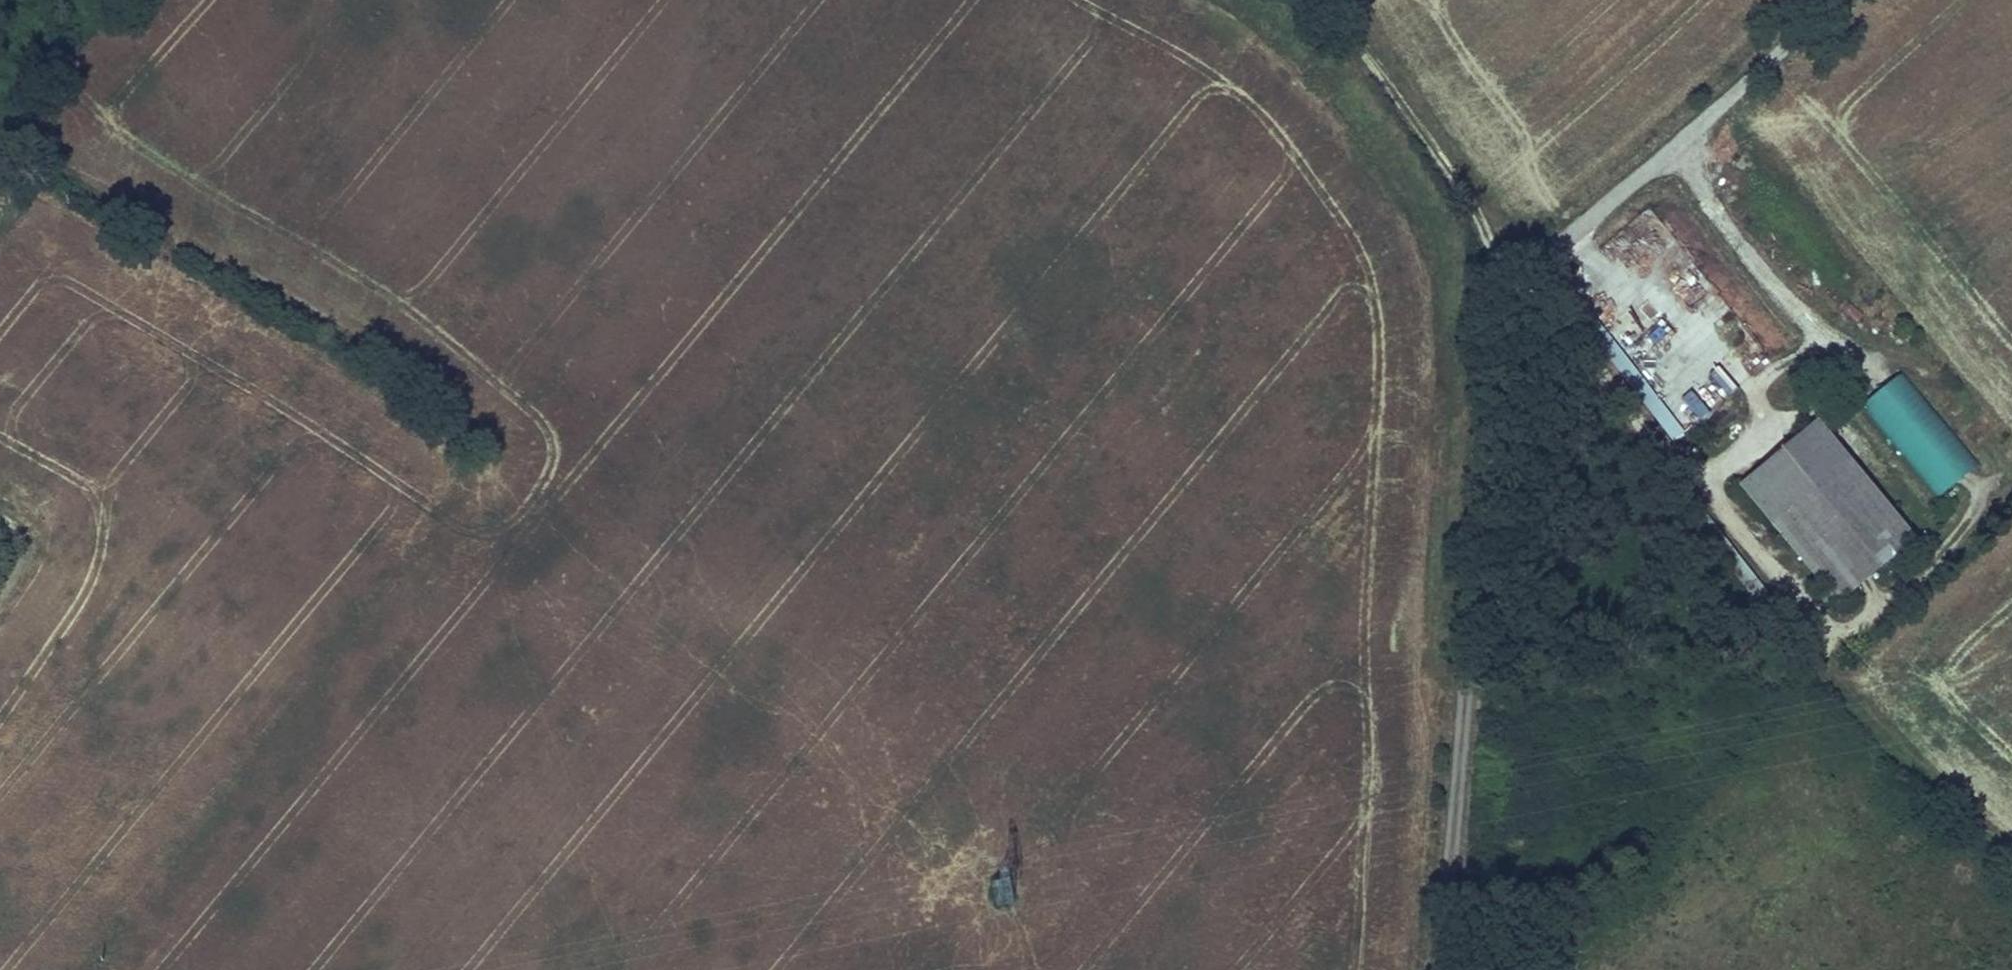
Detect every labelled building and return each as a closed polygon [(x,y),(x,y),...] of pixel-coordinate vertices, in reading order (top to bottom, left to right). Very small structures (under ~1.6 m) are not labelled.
[(1635,390),(1646,381),(1628,358),(1617,367),(1635,390)] [(1932,496),(1973,468),(1905,369),(1864,397),(1932,496)] [(1660,398),(1646,408),(1669,440),(1684,430),(1660,398)] [(1920,541),(1820,421),(1740,486),(1840,606),(1920,541)]
